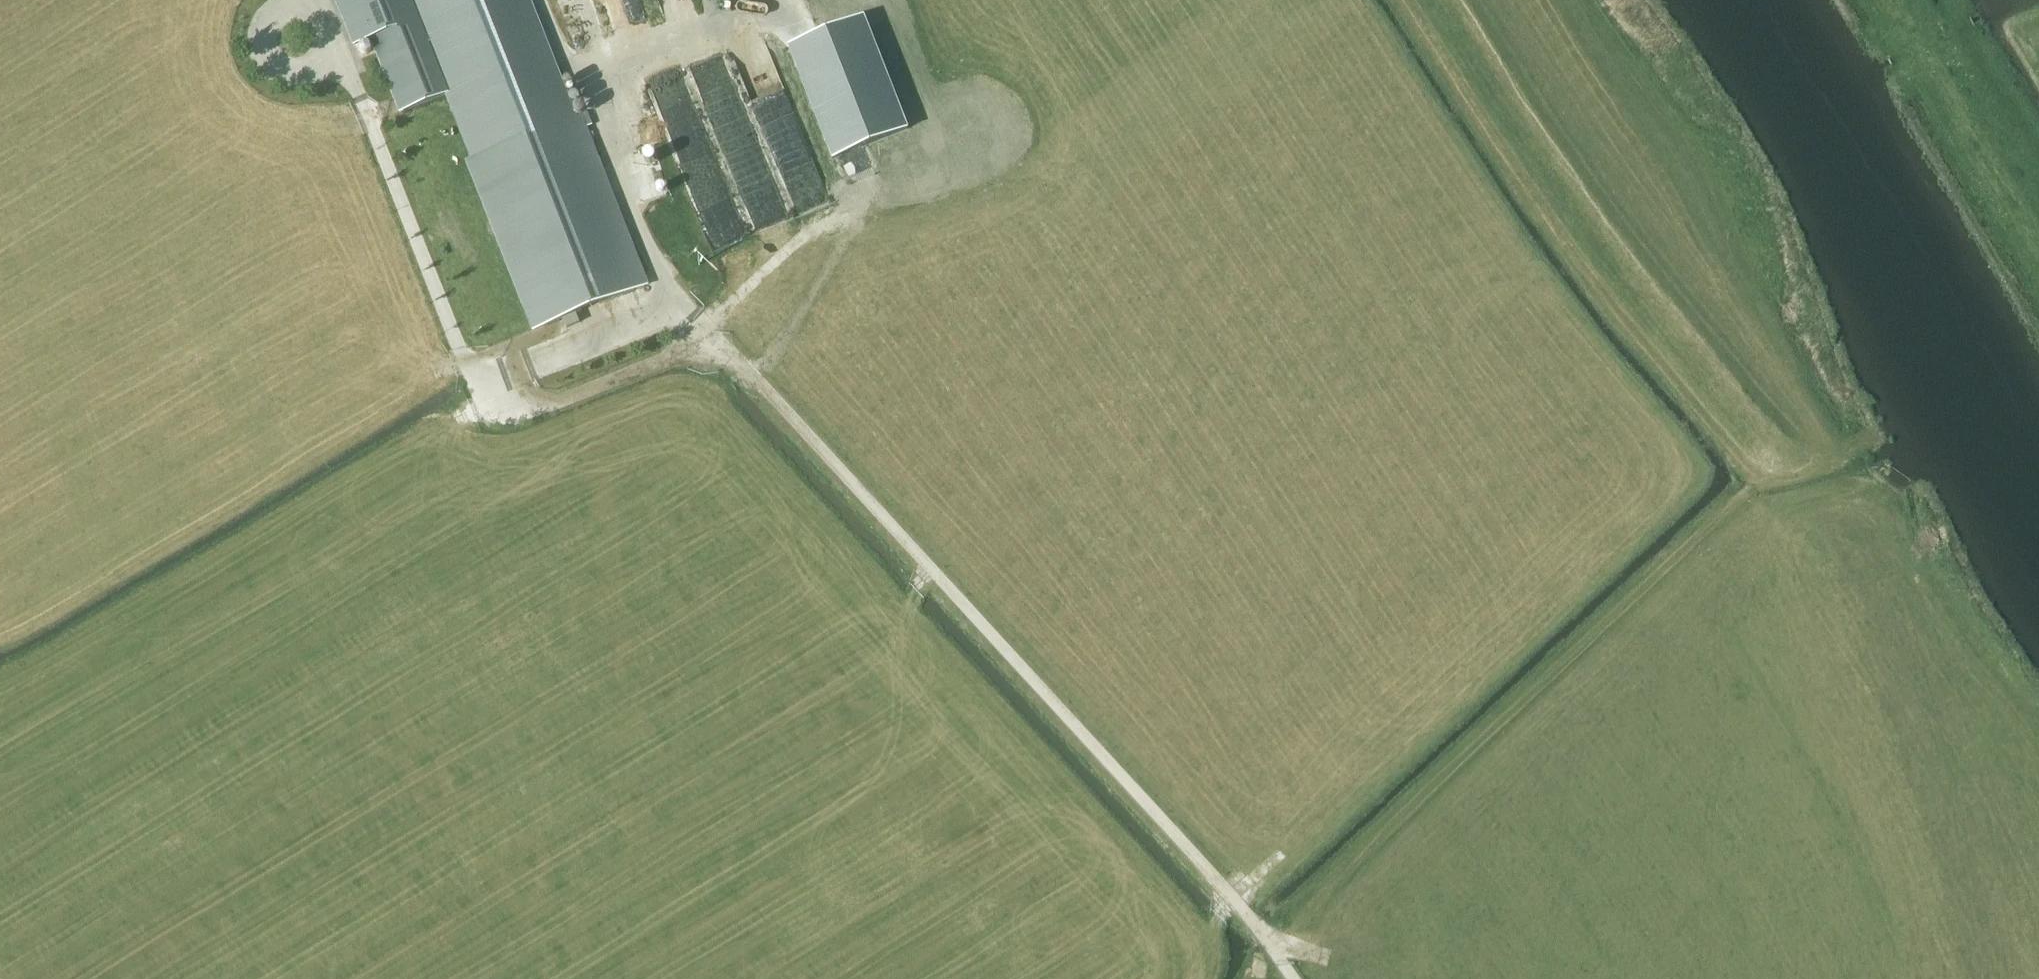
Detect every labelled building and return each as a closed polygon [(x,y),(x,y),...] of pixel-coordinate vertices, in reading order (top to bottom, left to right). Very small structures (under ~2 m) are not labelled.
[(574,120),(526,0),(334,0),(353,46),(370,40),(399,114),(451,93),(477,158),(466,163),(532,331),(649,285),(583,116),(574,120)] [(720,246),(751,234),(746,221),(714,233),(720,246)]
